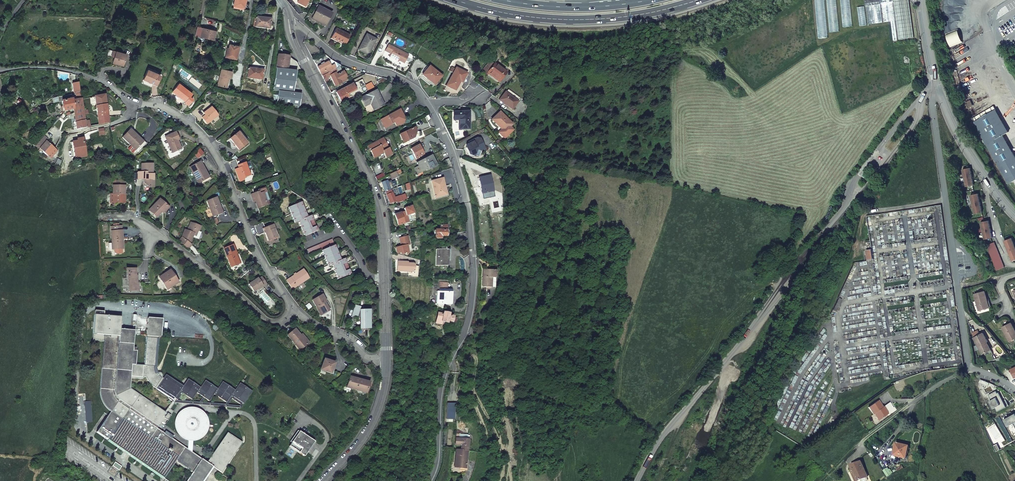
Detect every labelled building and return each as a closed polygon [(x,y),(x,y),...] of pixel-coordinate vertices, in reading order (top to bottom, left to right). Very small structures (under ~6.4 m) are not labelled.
[(233,8),(244,10),(246,0),(235,0),(233,8)] [(818,38),(828,37),(824,0),(814,0),(818,38)] [(839,31),(836,0),(827,0),(830,32),(839,31)] [(843,27),(853,26),(850,0),(840,0),(843,27)] [(908,38),(902,0),(893,0),(893,2),(896,20),(899,40),(908,38)] [(916,37),(910,0),(902,0),(908,38),(916,37)] [(891,21),(896,20),(893,2),(883,4),(881,4),(884,22),(891,21)] [(876,23),(884,22),(881,4),(874,5),(876,23)] [(876,23),(874,5),(866,6),(869,25),(876,23)] [(867,25),(865,6),(857,7),(859,26),(867,25)] [(330,14),(317,7),(311,20),(324,26),(330,14)] [(256,17),(255,27),(266,28),(269,29),(270,25),(271,19),(256,17)] [(893,41),(899,40),(896,20),(891,21),(893,41)] [(202,28),(200,37),(213,40),(215,31),(202,28)] [(349,37),(335,30),(330,39),(344,46),(349,37)] [(366,55),(371,45),(372,46),(375,40),(365,36),(358,50),(366,55)] [(227,48),(225,57),(235,59),(238,46),(229,45),(228,48),(227,48)] [(399,61),(404,63),(408,55),(407,55),(388,45),(384,51),(390,54),(389,57),(398,62),(399,61)] [(122,66),(126,54),(115,51),(113,51),(111,56),(113,57),(112,63),(117,64),(122,66)] [(278,55),(276,68),(287,70),(287,68),(289,56),(278,55)] [(328,61),(317,67),(321,75),(331,70),(337,67),(335,63),(330,66),(328,61)] [(488,72),(499,81),(506,72),(494,64),(489,61),(483,68),(488,72)] [(422,75),(434,84),(441,76),(429,66),(422,75)] [(248,68),(247,78),(262,80),(263,70),(248,68)] [(276,68),(273,91),(278,91),(293,93),(296,71),(287,70),(276,68)] [(455,68),(446,85),(455,90),(460,81),(462,83),(466,74),(455,68)] [(217,86),(226,88),(228,79),(230,79),(231,71),(221,69),(217,86)] [(143,79),(156,85),(160,76),(157,74),(147,71),(147,70),(143,79)] [(347,79),(343,71),(336,74),(335,72),(333,73),(331,70),(321,75),(323,78),(330,75),(335,85),(347,79)] [(172,92),(185,102),(184,103),(188,105),(192,100),(189,97),(192,94),(178,84),(172,92)] [(347,97),(346,94),(354,90),(351,84),(335,92),(340,101),(347,97)] [(375,90),(359,98),(364,106),(370,103),(373,110),(383,105),(375,90)] [(278,91),(277,103),(299,106),(301,94),(293,93),(278,91)] [(512,110),(517,102),(505,93),(499,100),(512,110)] [(95,101),(97,114),(107,112),(106,104),(104,95),(94,97),(95,101)] [(72,101),(73,109),(82,107),(81,99),(74,100),(72,101)] [(61,101),(63,111),(73,109),(72,101),(72,100),(61,101)] [(75,122),(85,120),(84,114),(83,111),(82,107),(73,109),(74,113),(75,118),(75,122)] [(207,124),(217,116),(211,108),(203,113),(205,115),(202,118),(207,124)] [(1003,133),(1009,130),(997,108),(974,120),(1008,181),(1012,179),(1014,184),(1014,155),(1003,133)] [(399,110),(380,119),(384,128),(394,123),(395,124),(403,120),(401,117),(402,116),(399,110)] [(98,121),(99,125),(109,123),(107,112),(97,114),(98,121)] [(502,129),(498,133),(505,139),(514,130),(510,126),(512,125),(500,112),(492,120),(502,129)] [(460,121),(460,130),(468,130),(468,113),(453,113),(452,121),(460,121)] [(76,127),(76,129),(81,128),(86,127),(85,121),(85,120),(75,122),(76,127)] [(408,139),(411,137),(413,138),(416,132),(414,128),(399,135),(403,143),(409,140),(408,139)] [(122,137),(136,150),(142,143),(136,137),(137,136),(134,133),(132,131),(130,129),(122,137)] [(165,137),(172,153),(181,149),(177,140),(178,140),(175,132),(165,137)] [(246,139),(240,132),(238,133),(244,141),(246,139)] [(144,141),(135,133),(134,133),(137,136),(136,137),(142,143),(144,141)] [(230,139),(239,150),(247,144),(244,141),(238,133),(237,133),(230,139)] [(39,149),(46,141),(47,140),(43,136),(35,146),(39,149)] [(73,149),(75,158),(86,156),(82,138),(77,139),(77,141),(71,142),(72,150),(73,149)] [(374,149),(372,150),(370,151),(373,158),(383,153),(382,152),(388,149),(384,141),(383,142),(381,138),(369,144),(371,148),(374,147),(374,149)] [(477,139),(470,143),(470,144),(468,145),(466,146),(465,150),(468,156),(474,158),(475,151),(480,152),(485,150),(479,140),(477,139)] [(39,149),(47,156),(54,148),(46,141),(39,149)] [(410,149),(415,158),(422,154),(418,145),(410,149)] [(54,148),(47,156),(50,159),(57,151),(54,148)] [(436,160),(442,157),(438,151),(433,154),(436,160)] [(436,160),(433,154),(416,162),(418,166),(414,168),(418,174),(427,169),(427,171),(435,167),(432,162),(436,160)] [(442,159),(446,169),(450,167),(447,157),(442,159)] [(204,169),(200,161),(189,167),(198,183),(207,178),(203,170),(204,169)] [(235,170),(240,181),(243,180),(243,179),(243,178),(249,175),(245,163),(239,165),(240,168),(238,168),(235,170)] [(141,164),(141,171),(137,172),(138,179),(144,179),(144,182),(148,187),(153,187),(153,174),(152,174),(152,164),(141,164)] [(973,185),(970,167),(962,169),(965,186),(973,185)] [(210,179),(205,168),(204,169),(203,170),(207,178),(198,183),(199,185),(210,179)] [(391,180),(396,177),(396,175),(400,173),(398,170),(389,174),(391,180)] [(478,178),(482,195),(494,192),(491,175),(478,178)] [(431,181),(435,197),(445,195),(441,179),(431,181)] [(385,191),(390,189),(393,188),(392,186),(396,185),(395,181),(391,182),(391,180),(388,181),(387,180),(382,182),(385,191)] [(112,186),(112,195),(114,195),(114,203),(123,203),(124,186),(112,186)] [(395,196),(393,190),(386,193),(390,203),(407,199),(405,193),(395,196)] [(263,194),(262,193),(258,194),(258,192),(257,192),(250,195),(252,199),(253,199),(254,201),(257,208),(265,205),(264,202),(265,202),(263,194)] [(970,194),(973,214),(981,212),(978,193),(970,194)] [(207,201),(213,216),(221,213),(218,205),(219,205),(216,197),(207,201)] [(159,199),(149,210),(156,217),(161,212),(162,211),(163,211),(165,210),(168,208),(159,199)] [(304,210),(301,202),(288,207),(291,215),(304,210)] [(408,215),(412,214),(409,207),(403,209),(404,212),(394,215),(397,225),(410,221),(408,215)] [(291,215),(295,222),(298,221),(307,217),(304,210),(291,215)] [(298,221),(301,228),(314,223),(311,215),(307,217),(298,221)] [(981,221),(984,239),(992,237),(988,220),(981,221)] [(190,244),(193,235),(193,233),(196,234),(199,226),(190,223),(187,231),(184,230),(181,237),(178,241),(188,249),(191,245),(190,244)] [(301,228),(305,236),(317,231),(314,223),(301,228)] [(264,232),(268,240),(277,237),(272,225),(262,229),(264,233),(264,232)] [(435,237),(442,238),(442,235),(446,236),(446,226),(439,226),(439,228),(438,228),(438,229),(435,230),(435,237)] [(122,240),(121,231),(111,231),(112,250),(121,249),(120,240),(122,240)] [(398,239),(400,246),(399,247),(398,245),(394,246),(396,253),(400,252),(400,254),(408,252),(406,245),(405,241),(407,241),(406,237),(398,239)] [(1012,238),(1004,240),(1013,261),(1014,260),(1014,246),(1012,238)] [(307,249),(310,255),(322,250),(334,245),(332,239),(307,249)] [(1004,266),(994,242),(986,245),(995,270),(1004,266)] [(224,248),(231,267),(239,263),(235,254),(236,253),(233,245),(224,248)] [(322,250),(325,258),(337,253),(334,245),(322,250)] [(435,249),(435,265),(447,265),(447,249),(435,249)] [(325,258),(328,266),(332,264),(340,260),(337,253),(325,258)] [(332,264),(335,271),(347,266),(344,258),(340,260),(332,264)] [(396,271),(413,272),(414,266),(412,264),(405,263),(405,262),(397,262),(396,271)] [(335,271),(338,279),(351,274),(347,266),(335,271)] [(127,278),(128,286),(130,286),(130,292),(138,291),(138,283),(137,283),(136,276),(135,268),(131,269),(126,269),(126,279),(127,278)] [(292,289),(308,278),(302,269),(286,280),(292,289)] [(175,278),(169,270),(159,277),(167,290),(176,284),(173,280),(175,278)] [(491,289),(491,279),(495,280),(496,272),(483,271),(482,288),(491,289)] [(254,291),(262,286),(262,287),(266,284),(261,277),(258,279),(257,278),(249,284),(254,291)] [(437,281),(436,291),(446,291),(447,282),(437,281)] [(446,291),(436,291),(436,302),(437,302),(443,303),(450,304),(451,292),(446,291)] [(974,294),(978,310),(988,308),(986,301),(987,301),(984,291),(974,294)] [(312,300),(321,315),(324,313),(324,311),(328,309),(324,302),(325,302),(321,295),(312,300)] [(351,317),(356,318),(359,308),(355,306),(351,317)] [(360,311),(361,329),(369,328),(369,310),(360,311)] [(449,323),(454,324),(455,318),(456,318),(455,323),(462,324),(464,314),(456,312),(455,317),(448,315),(449,314),(447,313),(446,313),(441,312),(442,311),(436,310),(434,323),(443,324),(443,322),(445,322),(445,320),(450,321),(449,323)] [(107,408),(111,411),(97,432),(167,480),(202,480),(212,467),(221,472),(241,443),(233,437),(227,433),(207,463),(191,452),(187,449),(172,439),(173,437),(165,431),(164,433),(157,428),(158,426),(161,422),(164,424),(170,416),(173,412),(170,410),(174,403),(240,408),(243,404),(252,391),(240,383),(234,390),(222,382),(217,389),(205,380),(200,387),(188,379),(183,386),(166,374),(163,379),(161,378),(162,377),(162,375),(161,374),(160,373),(158,373),(157,373),(157,372),(156,371),(156,369),(156,367),(156,366),(156,365),(158,337),(161,337),(162,319),(147,318),(144,366),(136,365),(137,351),(136,351),(136,348),(133,348),(134,331),(119,329),(120,317),(104,316),(104,311),(94,311),(94,322),(93,330),(93,341),(104,342),(100,389),(100,395),(101,395),(101,396),(101,398),(102,400),(102,402),(104,404),(104,405),(105,406),(106,406),(106,407),(107,408)] [(1010,342),(1014,339),(1014,331),(1011,324),(1002,328),(1010,342)] [(287,335),(295,345),(303,347),(308,342),(302,335),(301,336),(300,335),(294,329),(287,335)] [(988,342),(983,334),(974,339),(982,355),(991,350),(986,343),(988,342)] [(326,372),(330,373),(334,364),(323,360),(320,368),(326,370),(326,372)] [(347,387),(357,390),(357,389),(366,392),(369,383),(350,377),(347,387)] [(875,414),(880,420),(888,415),(883,408),(882,408),(878,402),(868,408),(873,415),(874,415),(875,414)] [(455,419),(456,404),(448,403),(447,418),(455,419)] [(182,434),(185,437),(188,438),(190,438),(192,438),(194,438),(199,436),(202,433),(204,429),(205,425),(205,420),(203,416),(200,413),(196,411),(191,410),(187,411),(183,413),(180,417),(178,421),(178,426),(179,430),(182,434)] [(300,430),(290,446),(305,458),(316,442),(300,430)] [(456,435),(455,445),(461,446),(460,451),(467,452),(467,447),(468,441),(466,440),(466,438),(461,437),(461,440),(458,439),(459,435),(456,435)] [(893,456),(906,459),(909,446),(896,443),(893,456)] [(465,467),(466,455),(467,452),(463,452),(456,451),(455,466),(465,467)] [(853,470),(857,480),(867,476),(861,461),(850,465),(852,470),(853,470)] [(121,467),(115,462),(111,466),(118,471),(121,467)] [(887,478),(891,475),(890,474),(891,473),(889,469),(887,470),(887,468),(883,471),(887,478)]
